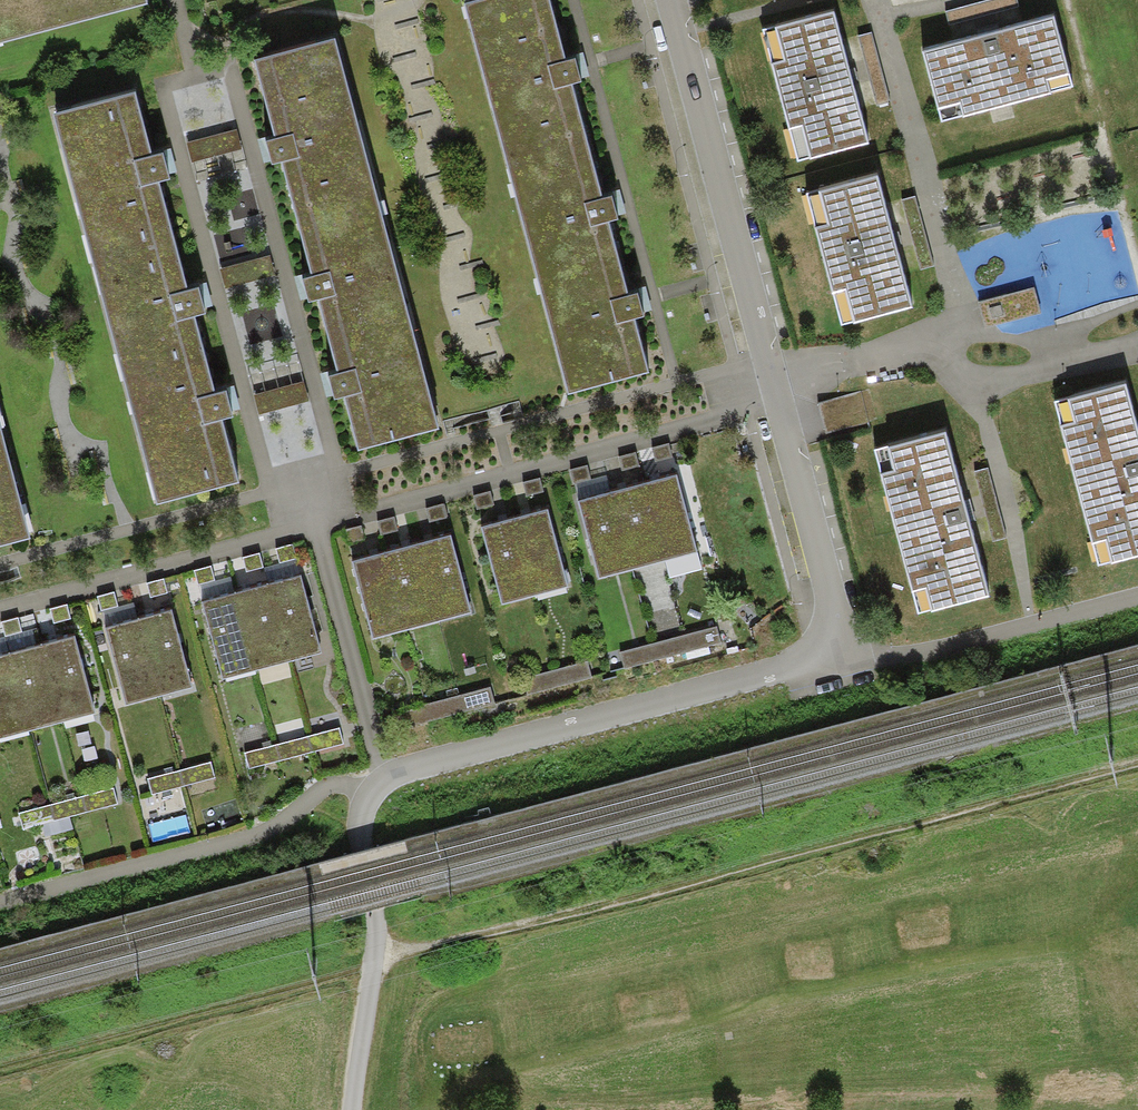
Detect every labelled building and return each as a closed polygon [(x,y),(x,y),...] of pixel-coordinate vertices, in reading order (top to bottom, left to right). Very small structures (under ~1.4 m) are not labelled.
[(465,4),(569,395),(648,374),(635,319),(644,317),(641,305),(638,293),(629,295),(609,221),(618,219),(615,208),(612,196),(604,198),(573,84),(582,81),(579,71),(576,58),(567,61),(551,0),(481,0),(465,4)] [(945,12),(951,35),(1022,17),(1017,0),(989,0),(945,12)] [(763,30),(798,161),(811,157),(811,159),(869,143),(834,12),(777,28),(776,27),(763,30)] [(1054,17),(923,52),(941,121),(963,115),(964,117),(1051,94),(1050,92),(1073,86),(1054,17)] [(871,31),(857,35),(876,106),(890,102),(871,31)] [(334,38),(255,59),(276,139),(266,142),(269,152),(272,164),(280,162),(311,276),(302,279),(305,291),(308,301),(318,299),(338,374),(328,376),(331,389),(334,399),(343,397),(358,451),(439,430),(334,38)] [(135,93),(54,114),(157,503),(237,481),(221,420),(233,416),(230,403),(226,389),(215,392),(195,315),(205,313),(201,300),(198,288),(187,291),(158,182),(170,179),(167,167),(163,153),(151,156),(135,93)] [(237,129),(186,143),(192,162),(242,149),(237,129)] [(806,194),(841,325),(854,322),(855,323),(912,307),(877,177),(820,192),(820,191),(806,194)] [(270,255),(220,269),(225,289),(275,276),(270,255)] [(1034,287),(978,302),(985,328),(1041,313),(1034,287)] [(304,384),(254,396),(259,416),(309,403),(304,384)] [(1098,566),(1112,562),(1112,564),(1137,557),(1137,433),(1125,386),(1069,401),(1068,399),(1055,403),(1061,428),(1098,566)] [(0,424),(0,546),(31,538),(0,424)] [(880,476),(918,613),(932,610),(932,612),(989,596),(945,433),(889,448),(888,447),(875,451),(881,475),(880,476)] [(668,444),(652,448),(656,461),(672,457),(668,444)] [(636,453),(620,457),(623,470),(639,466),(636,453)] [(587,466),(570,470),(574,483),(590,479),(587,466)] [(676,476),(644,485),(665,561),(697,553),(676,476)] [(540,478),(524,482),(527,496),(543,492),(540,478)] [(633,570),(665,561),(644,485),(612,493),(633,570)] [(490,491),(474,495),(477,508),(493,504),(490,491)] [(599,579),(633,570),(612,493),(578,502),(599,579)] [(442,505),(426,509),(429,522),(445,518),(442,505)] [(536,596),(568,588),(547,511),(515,519),(536,596)] [(394,517),(378,522),(381,535),(397,531),(394,517)] [(502,605),(536,596),(515,519),(481,528),(502,605)] [(361,526),(345,530),(348,543),(365,539),(361,526)] [(450,536),(419,545),(439,621),(471,613),(450,536)] [(292,545),(276,549),(279,562),(295,558),(292,545)] [(407,630),(439,621),(419,545),(387,553),(407,630)] [(373,639),(407,630),(387,553),(353,562),(373,639)] [(259,554),(243,558),(246,571),(262,567),(259,554)] [(211,567),(195,571),(198,585),(215,580),(211,567)] [(300,578),(267,587),(288,663),(321,654),(300,578)] [(164,580),(148,584),(151,597),(167,593),(164,580)] [(253,673),(288,663),(267,587),(233,596),(253,673)] [(114,593),(98,597),(101,610),(117,606),(114,593)] [(224,680),(253,673),(233,596),(203,604),(224,680)] [(67,606),(51,610),(54,623),(70,619),(67,606)] [(159,697),(192,689),(171,612),(139,621),(159,697)] [(18,618),(1,622),(5,637),(22,632),(18,618)] [(125,707),(159,697),(139,621),(104,630),(125,707)] [(721,643),(717,627),(683,636),(687,652),(721,643)] [(657,660),(687,652),(683,636),(653,644),(657,660)] [(73,637),(42,646),(63,722),(95,714),(73,637)] [(657,660),(653,644),(621,653),(625,668),(657,660)] [(31,731),(63,722),(42,646),(10,654),(31,731)] [(31,731),(10,654),(0,657),(0,739),(31,731)] [(591,678),(587,662),(555,671),(559,687),(591,678)] [(494,704),(490,688),(458,697),(462,713),(494,704)] [(432,721),(462,713),(458,697),(428,705),(432,721)] [(432,721),(428,705),(396,713),(400,729),(432,721)] [(342,745),(338,730),(307,738),(311,755),(342,745)] [(280,762),(311,755),(307,738),(276,746),(280,762)] [(280,762),(276,746),(244,755),(248,770),(280,762)] [(214,779),(210,764),(179,772),(183,788),(214,779)] [(152,796),(183,788),(179,772),(148,780),(152,796)] [(117,805),(113,789),(82,798),(86,814),(117,805)] [(55,822),(86,814),(82,798),(51,806),(55,822)] [(55,822),(51,806),(19,814),(23,830),(55,822)]
